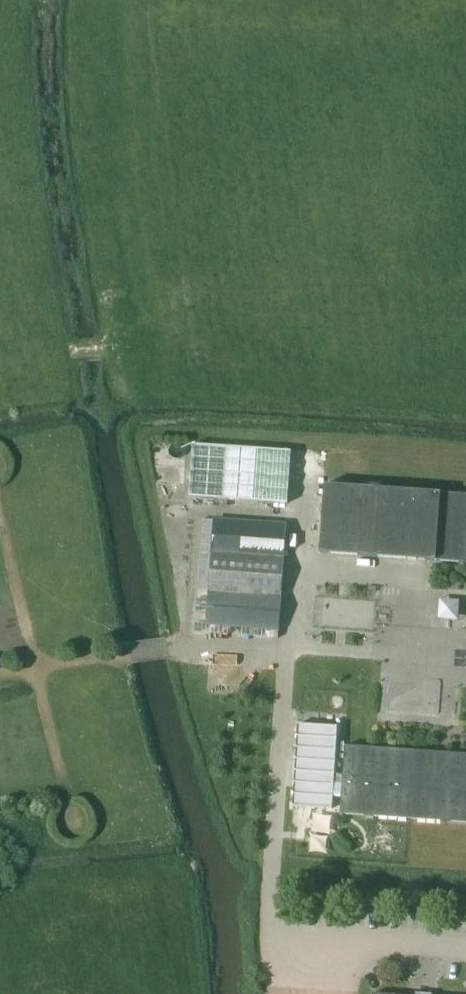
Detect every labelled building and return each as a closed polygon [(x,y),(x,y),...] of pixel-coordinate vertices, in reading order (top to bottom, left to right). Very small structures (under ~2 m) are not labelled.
[(291,451),(193,444),(190,495),(287,502),(291,451)] [(363,487),(321,484),(316,552),(363,555),(465,562),(465,494),(363,487)] [(284,525),(212,520),(205,624),(277,629),(284,525)] [(463,618),(463,598),(444,598),(443,617),(463,618)] [(334,774),(337,726),(298,724),(293,806),(332,808),(333,783),(342,784),(340,814),(363,815),(465,822),(465,754),(363,747),(345,745),(343,775),(334,774)]
